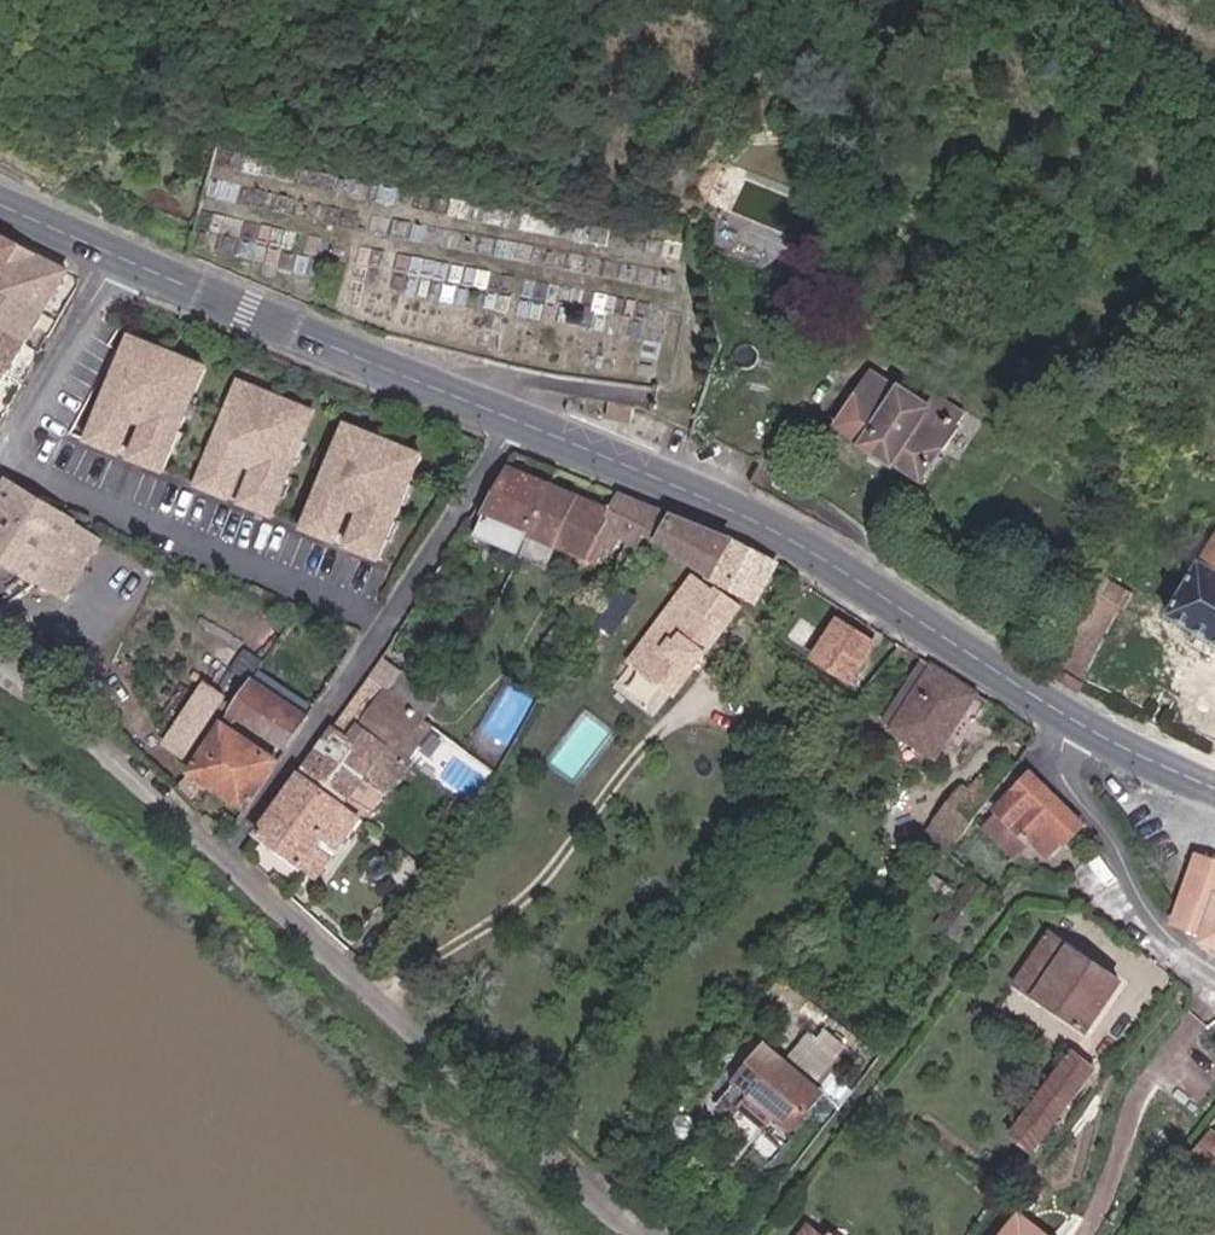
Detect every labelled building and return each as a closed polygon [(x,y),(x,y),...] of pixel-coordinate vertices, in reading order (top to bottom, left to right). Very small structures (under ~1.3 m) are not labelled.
[(67,275),(0,238),(0,393),(67,275)] [(199,396),(210,368),(136,338),(124,366),(130,369),(122,388),(116,386),(94,441),(125,454),(144,407),(156,412),(137,459),(168,472),(191,416),(185,414),(193,394),(199,396)] [(927,404),(880,373),(845,427),(929,482),(973,415),(936,391),(927,404)] [(306,441),(318,413),(243,383),(232,411),(238,414),(230,433),(224,431),(201,487),(232,499),(251,452),(264,457),(245,504),(276,517),(298,461),(293,459),(301,439),(306,441)] [(638,411),(613,406),(611,420),(635,425),(638,411)] [(414,484),(426,456),(351,426),(340,454),(346,457),(337,476),(332,474),(309,529),(340,542),(360,495),(372,500),(353,547),(384,560),(406,504),(400,502),(409,482),(414,484)] [(537,533),(557,486),(515,467),(484,537),(527,556),(537,533)] [(110,540),(13,480),(0,500),(0,617),(38,588),(69,606),(110,540)] [(557,486),(537,533),(598,559),(604,547),(618,512),(557,486)] [(654,540),(662,544),(674,515),(626,494),(618,512),(604,547),(624,555),(629,543),(649,552),(654,540)] [(769,607),(786,563),(674,515),(662,544),(769,607)] [(1175,618),(1214,641),(1214,545),(1175,618)] [(698,579),(635,668),(680,701),(746,610),(722,592),(720,594),(698,579)] [(1104,585),(1058,678),(1086,691),(1133,599),(1104,585)] [(883,647),(847,623),(822,659),(864,687),(868,680),(863,677),(883,647)] [(303,777),(350,810),(392,751),(406,759),(447,698),(390,658),(303,777)] [(982,694),(938,668),(899,733),(943,760),(982,694)] [(293,744),(310,718),(256,682),(234,716),(197,771),(252,806),(284,758),(234,726),(244,711),(293,744)] [(191,756),(230,697),(213,686),(174,745),(191,756)] [(1060,857),(1091,823),(1039,775),(1019,795),(989,828),(1022,858),(1040,838),(1060,857)] [(366,821),(350,810),(303,777),(259,838),(322,882),(366,821)] [(936,834),(958,850),(992,802),(970,786),(936,834)] [(1204,854),(1180,924),(1212,935),(1210,940),(1214,942),(1214,857),(1204,854)] [(970,937),(998,894),(977,880),(949,923),(970,937)] [(1058,934),(1022,983),(1090,1033),(1126,984),(1058,934)] [(378,966),(372,960),(365,967),(371,973),(378,966)] [(759,1098),(800,1130),(829,1093),(771,1048),(728,1102),(745,1115),(759,1098)] [(1098,1073),(1078,1058),(1017,1137),(1038,1153),(1098,1073)] [(1024,1216),(1009,1234),(1048,1234),(1024,1216)]
